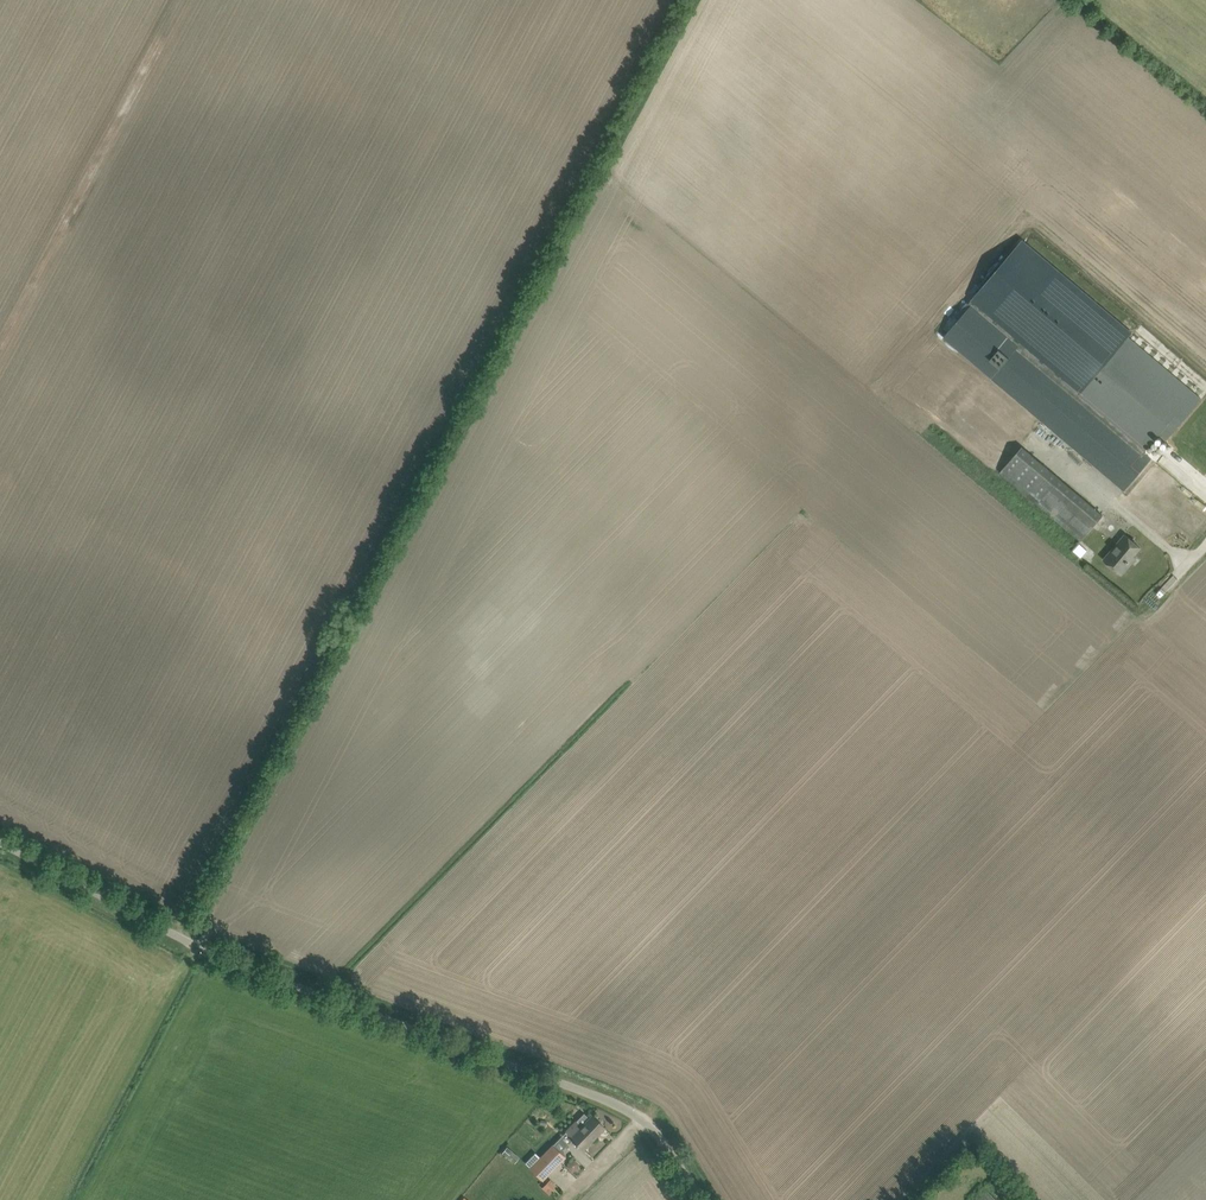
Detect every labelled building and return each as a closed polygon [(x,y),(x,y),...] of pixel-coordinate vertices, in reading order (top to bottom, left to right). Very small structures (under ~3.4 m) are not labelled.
[(971,305),(944,337),(992,377),(1124,489),(1151,458),(1144,452),(1159,435),(1166,441),(1167,440),(1202,399),(1128,336),(1131,332),(1024,242),(974,301),(971,300),(968,303),(971,305)] [(1022,446),(1001,471),(1038,503),(1081,540),(1103,515),(1059,477),(1022,446)] [(1054,462),(1050,466),(1067,484),(1071,480),(1054,462)] [(1104,559),(1122,574),(1132,562),(1129,560),(1140,547),(1126,534),(1104,559)] [(583,1149),(604,1127),(592,1115),(589,1118),(584,1113),(566,1132),(583,1149)] [(531,1169),(543,1181),(567,1157),(554,1145),(531,1169)] [(571,1160),(568,1163),(568,1168),(571,1171),(576,1170),(579,1167),(578,1163),(575,1160),(571,1160)] [(544,1188),(550,1194),(558,1186),(551,1180),(544,1188)] [(986,1189),(974,1199),(997,1199),(986,1189)]
